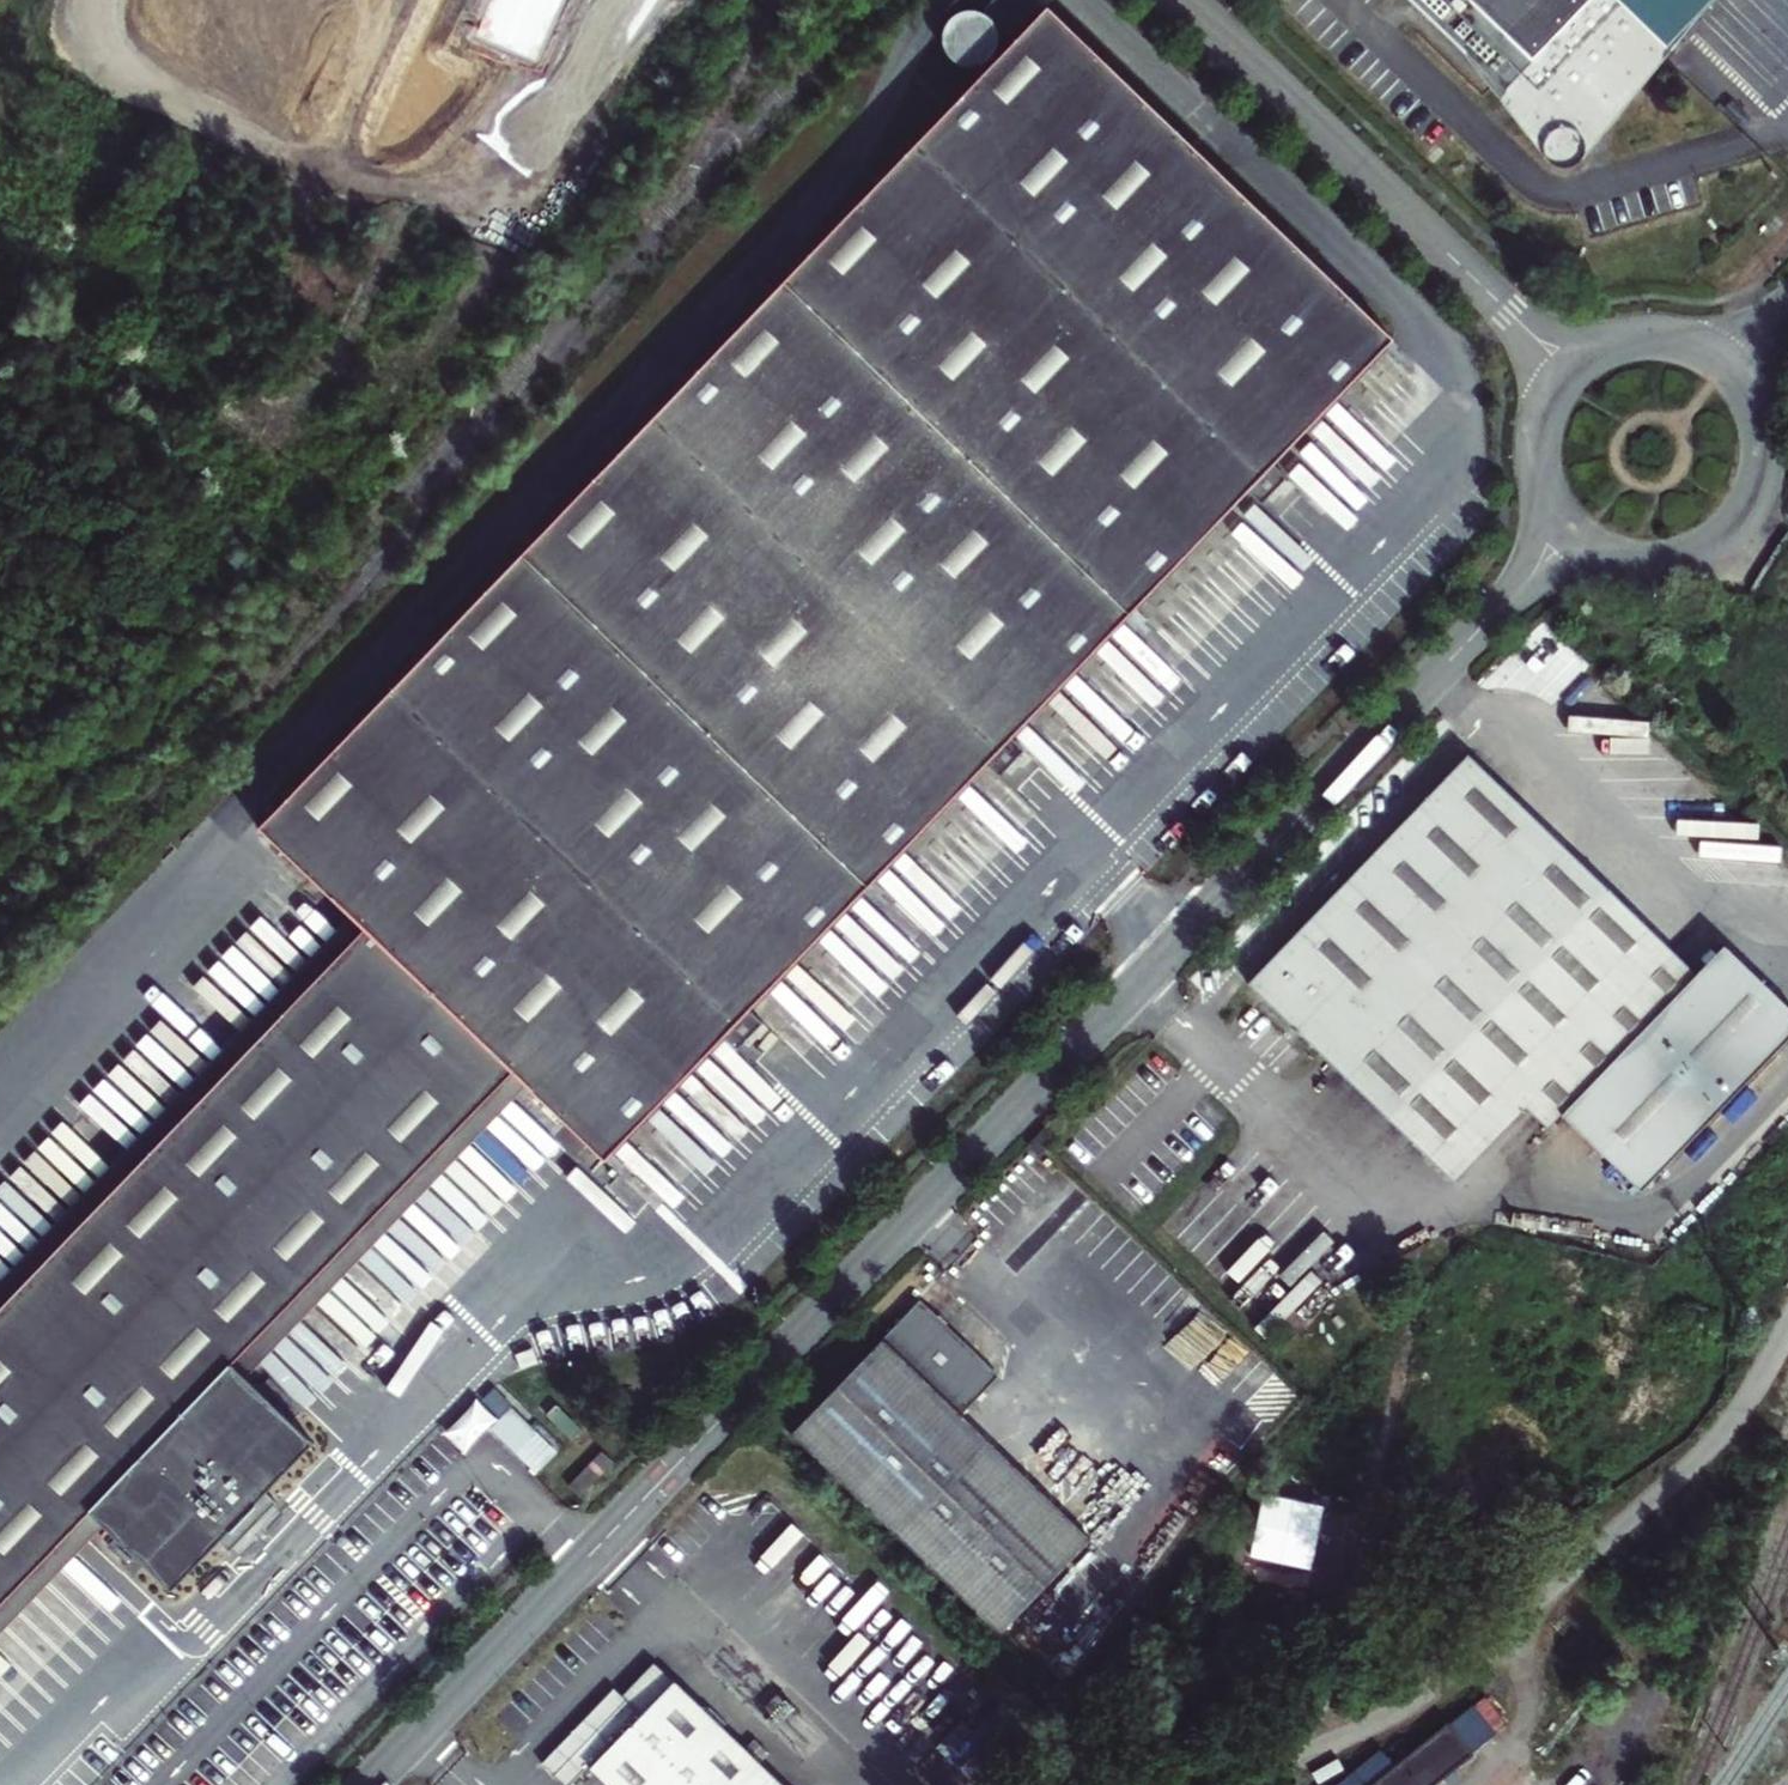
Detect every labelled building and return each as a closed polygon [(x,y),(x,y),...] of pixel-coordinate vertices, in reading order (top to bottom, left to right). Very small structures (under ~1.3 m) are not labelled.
[(950,23),(948,27),(945,32),(944,37),(943,41),(944,47),(945,51),(946,57),(949,61),(952,65),(955,67),(958,69),(962,71),(965,71),(969,71),(973,71),(976,70),(980,68),(983,66),(985,63),(987,60),(989,57),(990,53),(990,49),(990,45),(989,42),(999,32),(1004,37),(1036,3),(1033,0),(989,0),(978,11),(984,17),(975,27),(973,23),(969,21),(965,19),(961,19),(957,20),(953,21),(950,23)] [(1720,0),(1418,0),(1412,5),(1471,64),(1493,87),(1543,142),(1543,147),(1547,155),(1551,159),(1557,162),(1560,163),(1568,163),(1577,158),(1583,150),(1606,124),(1661,62),(1720,0)] [(116,1560),(180,1623),(229,1572),(241,1584),(290,1533),(278,1522),(324,1475),(261,1412),(545,1115),(615,1182),(797,993),(810,1006),(838,977),(825,964),(998,785),(1011,798),(1035,772),(1023,759),(1196,579),(1209,592),(1232,567),(1220,555),(1405,363),(1046,13),(252,833),(349,925),(0,1284),(0,1682),(116,1560)] [(1468,756),(1248,985),(1453,1181),(1525,1107),(1547,1127),(1560,1114),(1642,1191),(1787,1039),(1787,1009),(1723,946),(1695,975),(1468,756)] [(1000,1376),(921,1301),(793,1436),(1002,1636),(1093,1540),(962,1416),(1000,1376)] [(453,1431),(472,1451),(498,1426),(529,1460),(551,1439),(501,1385),(453,1431)] [(613,1466),(600,1453),(567,1486),(580,1499),(613,1466)] [(1263,1488),(1242,1584),(1301,1597),(1322,1502),(1263,1488)] [(541,1763),(564,1784),(574,1784),(590,1768),(608,1784),(781,1784),(655,1663),(622,1697),(613,1689),(541,1763)] [(1476,1702),(1455,1720),(1478,1748),(1499,1731),(1476,1702)] [(1478,1748),(1455,1720),(1400,1764),(1386,1748),(1341,1784),(1433,1784),(1478,1748)]
